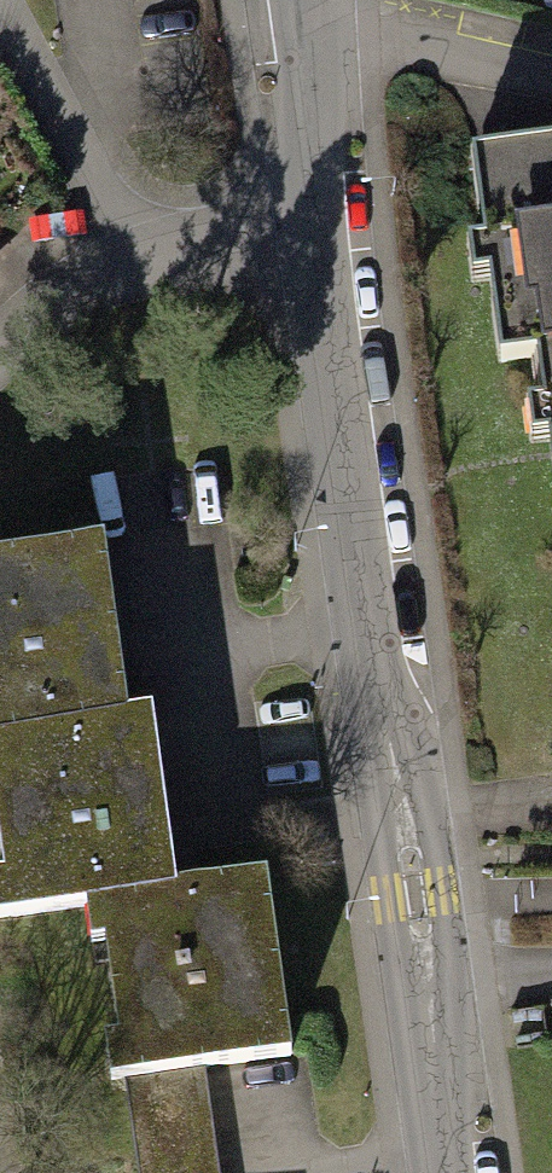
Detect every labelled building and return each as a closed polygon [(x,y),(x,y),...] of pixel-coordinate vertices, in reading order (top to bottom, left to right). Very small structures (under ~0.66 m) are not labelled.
[(469,161),(469,256),(512,255),(513,353),(545,353),(546,456),(551,456),(551,160),(469,161)] [(0,558),(0,740),(129,721),(104,544),(0,558)] [(0,740),(0,835),(12,919),(100,906),(177,895),(152,718),(129,721),(0,740)] [(177,895),(100,906),(125,1083),(203,1072),(291,1060),(266,882),(177,895)] [(125,1083),(139,1172),(217,1172),(203,1072),(125,1083)]
